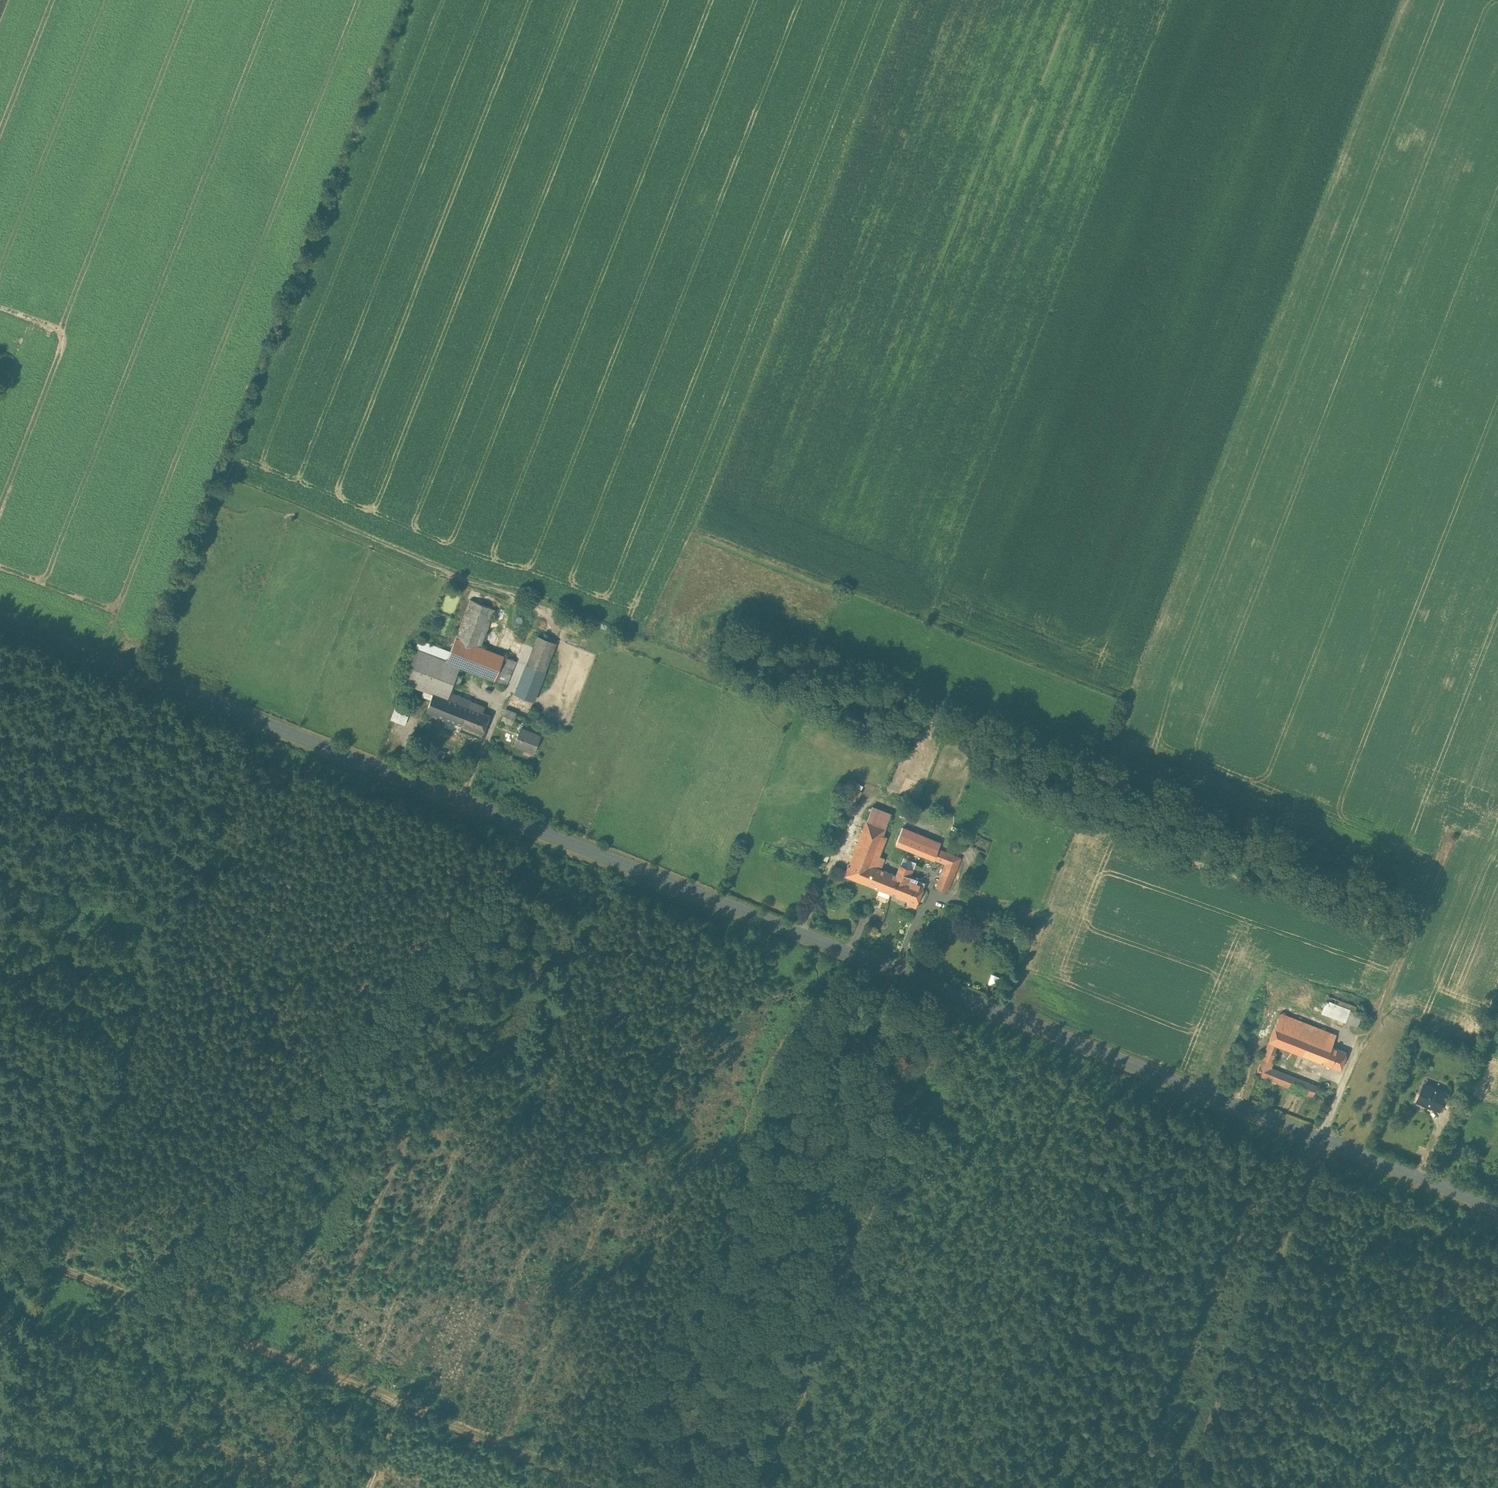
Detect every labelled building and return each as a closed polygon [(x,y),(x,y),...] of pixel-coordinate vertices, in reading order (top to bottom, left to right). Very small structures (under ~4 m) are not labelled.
[(495,609),(470,599),(455,638),(480,648),(486,631),(495,609)] [(503,637),(486,631),(480,648),(497,654),(503,637)] [(538,637),(516,694),(534,700),(556,643),(538,637)] [(480,648),(455,638),(450,652),(447,660),(447,661),(460,666),(507,684),(515,661),(497,654),(480,648)] [(450,652),(416,639),(412,648),(447,660),(450,652)] [(447,660),(412,648),(399,682),(434,695),(434,694),(448,699),(449,694),(460,666),(447,661),(447,660)] [(468,701),(449,694),(448,699),(434,694),(434,695),(428,711),(460,723),(468,701)] [(480,705),(468,701),(460,723),(462,723),(459,730),(481,738),(490,716),(478,712),(480,705)] [(391,719),(405,724),(410,711),(395,706),(391,719)] [(517,714),(505,709),(501,720),(513,724),(517,714)] [(540,735),(520,728),(514,745),(534,753),(540,735)] [(884,826),(866,819),(857,842),(880,851),(886,835),(882,833),(884,826)] [(922,835),(912,831),(911,832),(903,829),(897,843),(934,859),(938,849),(946,831),(927,823),(922,835)] [(880,851),(857,842),(844,874),(877,888),(884,870),(879,868),(883,858),(878,855),(880,851)] [(961,858),(938,849),(934,859),(945,863),(936,886),(947,891),(961,858)] [(908,876),(906,879),(884,870),(877,888),(908,900),(907,903),(915,906),(925,882),(908,876)] [(998,986),(1001,976),(991,973),(988,983),(998,986)] [(1349,1010),(1326,1001),(1321,1012),(1345,1021),(1349,1010)] [(1361,1015),(1349,1010),(1345,1021),(1357,1026),(1361,1015)] [(1335,1034),(1280,1013),(1275,1024),(1307,1037),(1331,1046),(1335,1034)] [(1307,1037),(1275,1024),(1268,1041),(1277,1045),(1301,1054),(1307,1037)] [(1331,1046),(1307,1037),(1301,1054),(1324,1063),(1331,1046)] [(1316,1086),(1270,1067),(1276,1053),(1274,1052),(1277,1045),(1268,1041),(1255,1073),(1312,1096),(1316,1086)] [(1331,1046),(1324,1063),(1339,1069),(1346,1052),(1331,1046)] [(1447,1091),(1425,1083),(1418,1100),(1440,1109),(1447,1091)]
